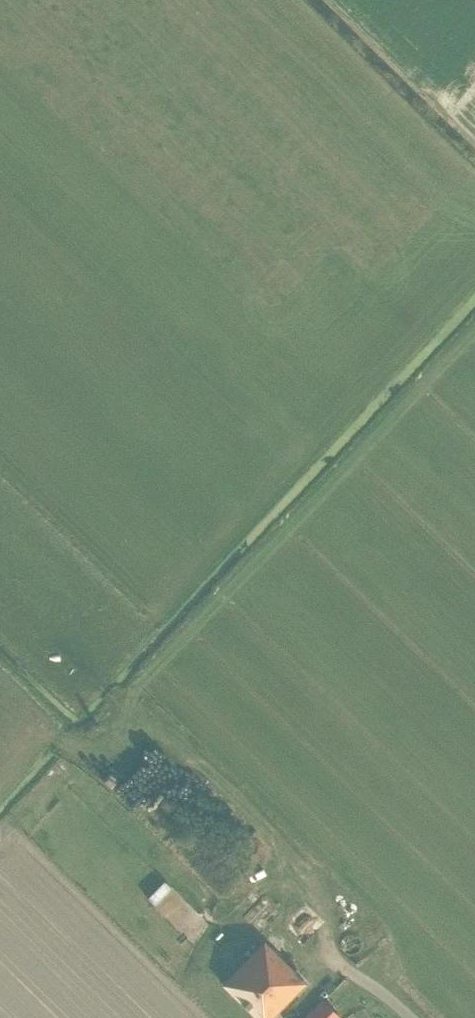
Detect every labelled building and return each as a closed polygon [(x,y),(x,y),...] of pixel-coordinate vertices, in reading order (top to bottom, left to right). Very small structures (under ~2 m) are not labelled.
[(223,986),(256,1017),(271,1017),(305,984),(293,972),(294,971),(265,942),(223,986)] [(323,1000),(305,1017),(341,1017),(323,1000)]
